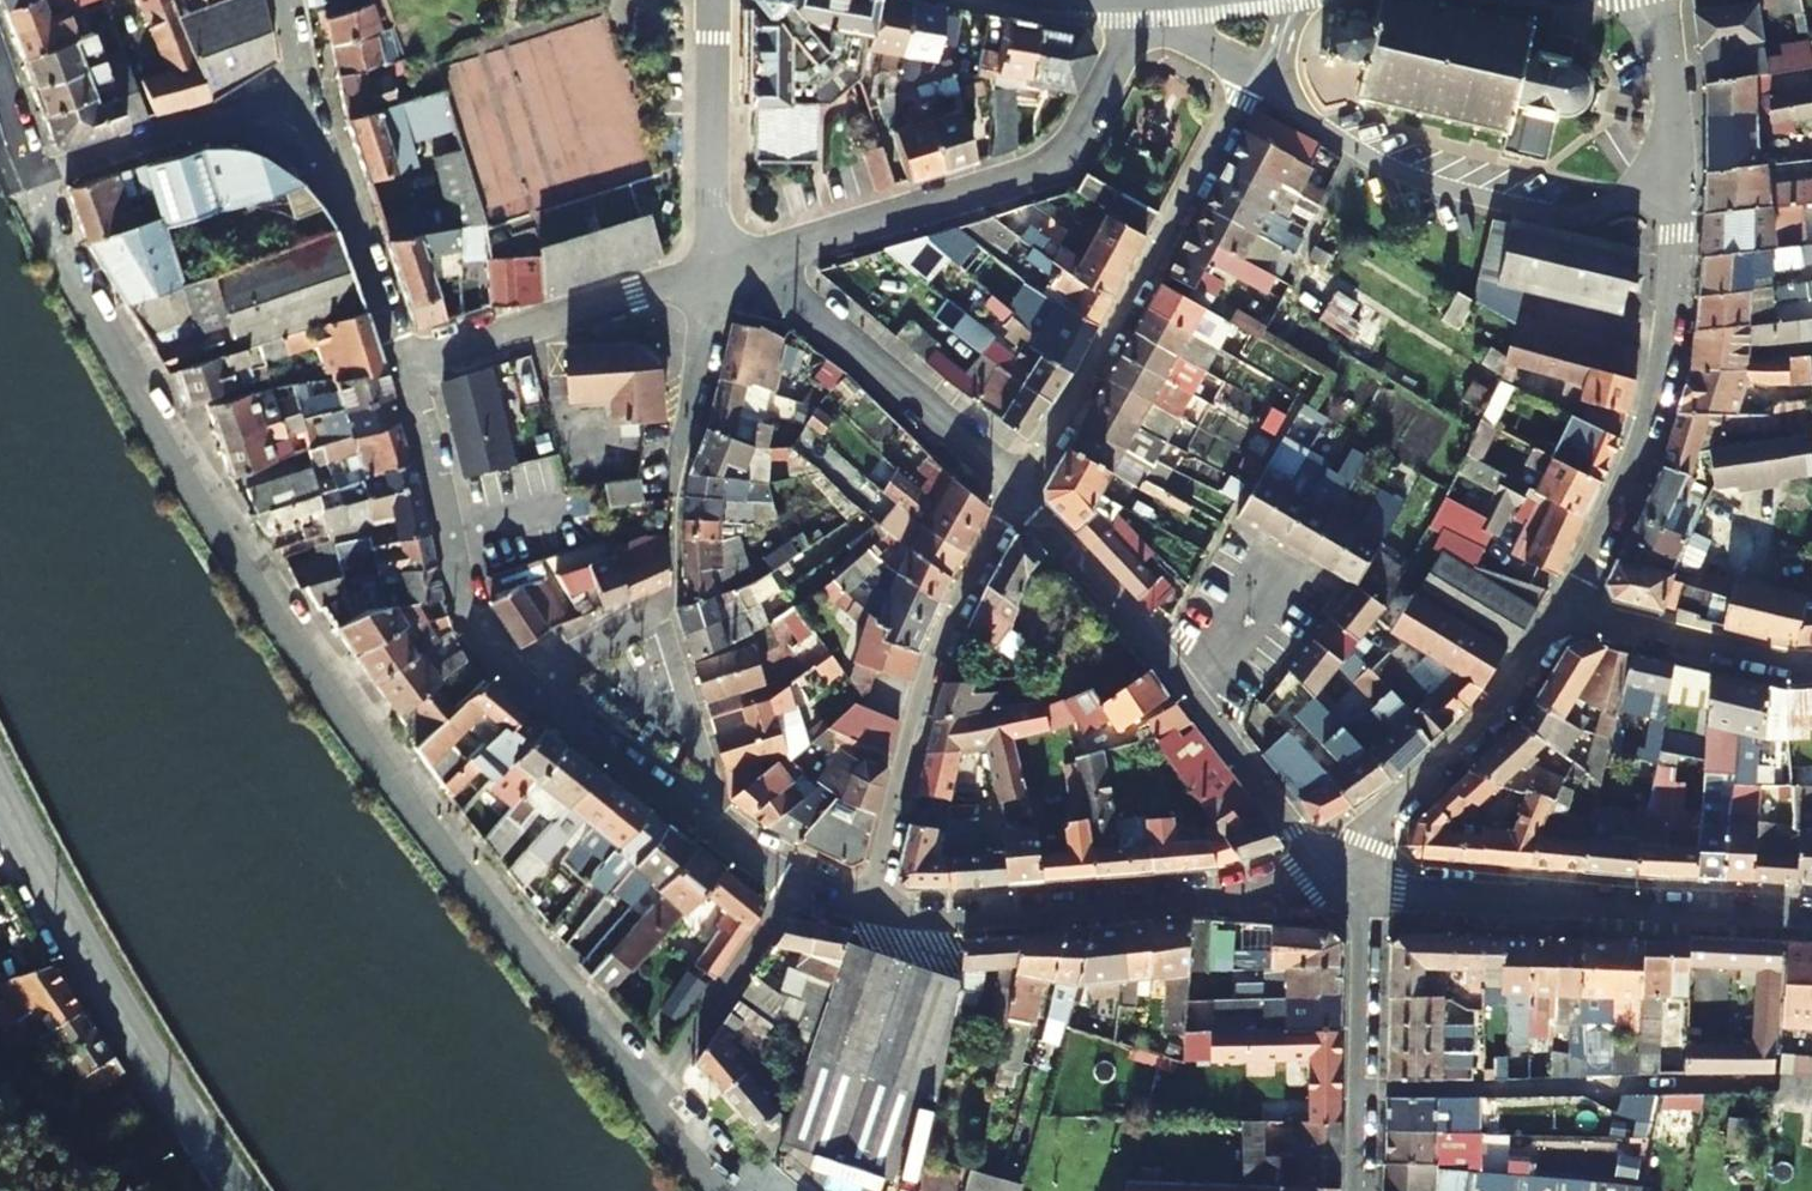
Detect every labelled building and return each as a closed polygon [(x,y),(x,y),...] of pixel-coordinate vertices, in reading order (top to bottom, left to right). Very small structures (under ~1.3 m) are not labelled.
[(34,1),(34,0),(0,0),(0,9),(1,12),(34,1)] [(75,8),(97,0),(71,0),(75,8)] [(198,72),(170,0),(141,0),(144,9),(146,9),(170,73),(142,83),(155,117),(209,99),(198,72)] [(198,72),(249,53),(231,0),(170,0),(198,72)] [(261,0),(231,0),(249,53),(198,72),(209,99),(215,98),(270,59),(261,0)] [(370,3),(326,20),(331,47),(394,28),(392,21),(374,26),(371,14),(389,10),(386,0),(369,0),(370,3)] [(757,5),(742,3),(742,102),(753,102),(811,105),(826,106),(840,93),(856,80),(862,48),(871,0),(753,0),(757,5)] [(864,104),(878,106),(875,93),(892,88),(904,0),(871,0),(862,48),(872,50),(864,104)] [(892,88),(913,81),(917,80),(916,74),(910,75),(915,50),(932,52),(934,38),(938,8),(940,2),(931,0),(904,0),(892,88)] [(1361,99),(1359,107),(1366,108),(1368,101),(1387,105),(1386,112),(1392,115),(1395,107),(1417,113),(1415,120),(1422,121),(1424,114),(1440,119),(1438,125),(1446,127),(1447,120),(1468,125),(1466,132),(1474,133),(1475,127),(1497,132),(1495,139),(1503,140),(1501,151),(1545,161),(1549,146),(1555,118),(1557,119),(1563,119),(1570,119),(1576,117),(1581,113),(1585,109),(1588,103),(1590,97),(1591,91),(1589,85),(1586,79),(1582,73),(1577,70),(1571,67),(1565,66),(1572,39),(1528,29),(1528,23),(1522,22),(1520,27),(1499,22),(1500,17),(1493,15),(1491,21),(1471,15),(1472,10),(1465,8),(1464,14),(1445,9),(1447,4),(1439,2),(1437,8),(1417,4),(1417,0),(1410,0),(1409,2),(1402,0),(1378,0),(1374,17),(1369,16),(1369,13),(1367,11),(1365,10),(1364,10),(1361,9),(1359,10),(1357,12),(1343,10),(1342,14),(1335,13),(1326,58),(1332,60),(1330,67),(1337,69),(1339,61),(1358,66),(1356,73),(1362,75),(1358,98),(1361,99)] [(1777,14),(1801,9),(1798,0),(1773,0),(1777,14)] [(73,41),(66,20),(43,26),(41,20),(34,1),(1,12),(20,59),(73,41)] [(1704,83),(1772,72),(1811,65),(1811,47),(1810,38),(1782,44),(1785,56),(1767,58),(1753,5),(1694,19),(1698,43),(1704,83)] [(951,42),(956,11),(938,8),(934,38),(951,42)] [(1002,13),(985,10),(979,39),(974,71),(973,79),(991,82),(1002,13)] [(43,26),(66,20),(63,12),(41,20),(43,26)] [(1014,15),(1002,13),(991,82),(990,89),(1018,87),(1023,86),(1023,83),(1033,19),(1014,15)] [(109,18),(96,23),(113,70),(127,65),(109,18)] [(1033,19),(1023,83),(1069,83),(1088,50),(1076,27),(1052,22),(1033,19)] [(1553,22),(1537,19),(1536,26),(1551,29),(1553,22)] [(338,77),(362,70),(359,60),(381,54),(378,42),(396,36),(394,28),(331,47),(338,77)] [(85,29),(80,30),(82,37),(89,35),(85,29)] [(29,84),(83,67),(80,57),(95,53),(89,35),(82,37),(73,41),(20,59),(29,84)] [(960,68),(974,71),(979,39),(965,36),(960,68)] [(929,66),(931,75),(917,80),(913,81),(938,171),(971,162),(956,111),(937,115),(931,94),(940,92),(946,95),(953,93),(956,103),(963,101),(955,76),(949,56),(933,60),(929,66)] [(39,114),(95,95),(92,87),(107,83),(103,73),(99,62),(83,67),(29,84),(39,114)] [(125,128),(148,120),(127,65),(113,70),(103,73),(107,83),(110,91),(114,99),(125,128)] [(570,126),(573,131),(589,124),(592,132),(548,151),(549,167),(533,168),(539,181),(527,187),(534,204),(554,203),(610,179),(609,156),(631,155),(631,149),(629,144),(626,88),(616,65),(584,67),(584,69),(567,70),(570,126)] [(364,78),(362,70),(338,77),(347,120),(414,96),(411,88),(392,94),(387,72),(364,78)] [(1811,102),(1811,90),(1776,96),(1772,72),(1704,83),(1706,120),(1811,102)] [(938,171),(913,81),(892,88),(875,93),(878,106),(880,111),(892,108),(897,102),(909,99),(911,106),(909,106),(914,122),(890,129),(907,180),(938,171)] [(1606,88),(1596,85),(1589,111),(1599,114),(1606,88)] [(987,157),(1015,150),(1018,87),(990,89),(992,132),(987,157)] [(347,120),(368,182),(396,173),(387,137),(442,120),(445,133),(456,130),(453,118),(448,104),(441,90),(414,96),(347,120)] [(98,103),(95,95),(39,114),(48,141),(61,149),(125,128),(114,99),(98,103)] [(754,158),(810,160),(811,105),(753,102),(754,158)] [(1811,116),(1811,102),(1706,120),(1706,174),(1755,167),(1753,150),(1767,148),(1763,124),(1811,116)] [(1170,124),(1146,109),(1140,119),(1164,134),(1170,124)] [(1320,146),(1257,112),(1233,158),(1318,206),(1325,192),(1306,180),(1313,168),(1309,165),(1320,146)] [(174,158),(208,274),(334,226),(282,156),(226,144),(174,158)] [(888,178),(890,178),(879,146),(862,150),(865,162),(888,178)] [(462,152),(396,173),(368,182),(386,240),(487,227),(462,152)] [(179,286),(208,274),(174,158),(145,167),(159,223),(86,245),(123,308),(179,286)] [(1311,218),(1318,206),(1233,158),(1218,186),(1266,212),(1282,220),(1290,206),(1311,218)] [(873,189),(891,184),(890,178),(888,178),(865,162),(873,189)] [(1811,203),(1811,180),(1768,186),(1766,166),(1755,167),(1706,174),(1703,218),(1780,208),(1811,203)] [(67,191),(86,245),(159,223),(145,167),(67,191)] [(1086,173),(1075,189),(1112,210),(1149,230),(1158,213),(1086,173)] [(1254,233),(1266,212),(1218,186),(1207,206),(1254,233)] [(1005,213),(1039,235),(1051,217),(1031,205),(1005,213)] [(1194,232),(1259,268),(1273,244),(1269,242),(1254,233),(1207,206),(1194,232)] [(1703,218),(1699,262),(1779,251),(1777,231),(1784,230),(1780,208),(1703,218)] [(1128,270),(1149,230),(1112,210),(1092,246),(1128,270)] [(647,215),(536,249),(537,257),(539,293),(659,256),(647,215)] [(967,226),(1004,251),(1015,235),(991,218),(967,226)] [(1073,233),(1081,238),(1090,225),(1082,219),(1073,233)] [(1630,276),(1635,252),(1514,221),(1513,225),(1493,220),(1491,227),(1480,283),(1525,293),(1622,315),(1627,291),(1634,292),(1637,278),(1630,276)] [(197,332),(225,322),(233,352),(240,349),(256,344),(361,311),(337,232),(334,226),(208,274),(179,286),(197,332)] [(487,227),(386,240),(414,331),(461,317),(460,264),(488,262),(487,242),(487,227)] [(950,259),(967,273),(985,250),(956,230),(926,240),(950,259)] [(1073,233),(1070,231),(1051,261),(1111,303),(1128,270),(1092,246),(1081,238),(1073,233)] [(1298,245),(1275,231),(1269,242),(1273,244),(1292,255),(1298,245)] [(1228,281),(1233,271),(1281,299),(1289,285),(1259,268),(1194,232),(1173,274),(1215,299),(1225,280),(1228,281)] [(926,240),(904,247),(936,271),(950,259),(926,240)] [(1811,267),(1811,246),(1779,251),(1699,262),(1696,300),(1734,295),(1733,289),(1771,284),(1770,279),(1786,277),(1786,274),(1808,271),(1808,268),(1811,267)] [(924,281),(936,271),(904,247),(886,253),(924,281)] [(1098,327),(1111,303),(1051,261),(1032,247),(1025,257),(1055,280),(1053,284),(1072,297),(1066,305),(1098,327)] [(539,293),(537,257),(488,262),(491,309),(540,303),(539,293)] [(1047,315),(1036,332),(1030,341),(1073,372),(1098,327),(1066,305),(1047,292),(1027,278),(1024,283),(1031,288),(1023,298),(1047,315)] [(1066,305),(1072,297),(1053,284),(1047,292),(1066,305)] [(1214,345),(1228,322),(1164,284),(1150,308),(1214,345)] [(1811,302),(1811,285),(1734,295),(1696,300),(1696,302),(1694,337),(1760,328),(1759,314),(1780,311),(1779,306),(1811,302)] [(171,373),(233,352),(225,322),(197,332),(179,286),(123,308),(164,376),(171,373)] [(1015,346),(1000,368),(1054,403),(1073,372),(1030,341),(1036,332),(1011,314),(1010,306),(987,289),(979,302),(1001,319),(998,323),(1007,329),(1002,336),(1015,346)] [(1319,320),(1345,334),(1361,306),(1335,292),(1319,320)] [(1441,322),(1459,334),(1477,306),(1476,305),(1458,295),(1441,322)] [(947,299),(933,317),(978,353),(992,333),(947,299)] [(1150,308),(1136,332),(1200,370),(1214,345),(1150,308)] [(1258,340),(1266,325),(1238,310),(1230,323),(1258,340)] [(338,369),(342,379),(379,371),(361,311),(256,344),(257,351),(261,366),(264,370),(311,356),(318,375),(338,369)] [(1638,364),(1640,351),(1518,320),(1515,328),(1510,348),(1598,370),(1637,380),(1638,364)] [(1761,365),(1759,346),(1786,342),(1787,346),(1811,343),(1811,321),(1760,328),(1694,337),(1694,342),(1690,377),(1757,369),(1761,365)] [(733,324),(729,348),(781,369),(800,378),(807,381),(810,382),(829,391),(843,373),(828,361),(823,371),(816,368),(812,375),(793,365),(799,351),(785,344),(786,341),(764,329),(733,324)] [(1029,442),(1054,403),(1000,368),(983,356),(966,378),(938,354),(943,349),(914,325),(898,343),(944,382),(1029,442)] [(1186,395),(1200,370),(1136,332),(1122,356),(1186,395)] [(243,356),(257,351),(256,344),(240,349),(243,356)] [(631,344),(564,352),(570,402),(610,397),(614,426),(663,420),(656,363),(631,344)] [(771,393),(777,395),(781,369),(729,348),(724,376),(745,384),(771,393)] [(1635,389),(1637,380),(1598,370),(1510,348),(1500,382),(1511,388),(1518,365),(1570,380),(1566,394),(1585,400),(1585,404),(1591,406),(1585,424),(1595,428),(1620,441),(1635,389)] [(233,352),(171,373),(182,405),(253,389),(247,370),(256,367),(261,366),(257,351),(243,356),(240,349),(233,352)] [(1502,354),(1492,349),(1482,366),(1491,372),(1502,354)] [(1122,356),(1109,380),(1173,418),(1186,395),(1122,356)] [(1737,413),(1754,381),(1811,374),(1811,358),(1762,364),(1761,365),(1757,369),(1690,377),(1676,421),(1737,413)] [(247,370),(253,389),(262,387),(256,367),(247,370)] [(513,468),(489,369),(477,373),(441,383),(450,421),(453,420),(455,429),(453,433),(464,480),(513,468)] [(303,425),(317,421),(387,398),(379,371),(342,379),(327,383),(334,403),(326,405),(324,399),(290,407),(293,418),(296,427),(303,425)] [(724,376),(710,427),(754,439),(760,419),(733,409),(740,388),(744,389),(745,384),(724,376)] [(1160,442),(1173,418),(1109,380),(1096,404),(1160,442)] [(206,408),(216,442),(293,418),(290,407),(285,392),(275,394),(281,411),(269,414),(268,411),(253,415),(248,400),(206,408)] [(771,393),(768,404),(811,418),(816,409),(777,395),(771,393)] [(395,423),(387,398),(317,421),(322,439),(316,441),(318,447),(395,423)] [(1138,459),(1147,465),(1160,442),(1096,404),(1082,427),(1120,448),(1134,457),(1138,459)] [(1683,475),(1685,475),(1696,443),(1699,433),(1755,424),(1758,411),(1737,413),(1676,421),(1659,469),(1683,475)] [(289,457),(281,437),(298,432),(296,427),(293,418),(216,442),(227,477),(289,457)] [(1480,420),(1471,438),(1464,453),(1476,460),(1493,427),(1480,420)] [(318,447),(322,460),(347,453),(352,469),(328,477),(332,489),(353,482),(407,463),(395,423),(318,447)] [(304,452),(311,450),(303,425),(296,427),(298,432),(304,452)] [(710,427),(700,473),(744,473),(754,439),(710,427)] [(1107,471),(1115,457),(1120,448),(1082,427),(1069,450),(1107,471)] [(1601,482),(1620,441),(1595,428),(1587,442),(1573,436),(1566,450),(1547,442),(1542,452),(1601,482)] [(1706,442),(1709,480),(1809,468),(1803,431),(1706,442)] [(917,465),(918,462),(928,451),(917,441),(905,456),(917,465)] [(1709,480),(1706,442),(1696,443),(1685,475),(1709,480)] [(765,453),(794,461),(801,473),(821,473),(794,449),(768,443),(765,453)] [(1542,473),(1533,491),(1584,519),(1601,482),(1542,452),(1530,446),(1521,462),(1542,473)] [(308,464),(322,460),(318,447),(311,450),(304,452),(308,464)] [(1134,457),(1120,448),(1115,457),(1129,465),(1134,457)] [(1069,450),(1056,473),(1093,496),(1107,471),(1069,450)] [(989,510),(928,451),(918,462),(945,488),(940,496),(978,530),(989,510)] [(1126,482),(1134,487),(1139,478),(1147,465),(1138,459),(1126,482)] [(414,485),(407,463),(353,482),(358,499),(359,501),(414,485)] [(965,553),(978,530),(940,496),(903,464),(889,490),(900,500),(927,521),(965,553)] [(1288,464),(1277,482),(1262,473),(1248,495),(1235,517),(1259,531),(1286,487),(1296,468),(1288,464)] [(309,468),(246,488),(255,517),(308,498),(332,489),(328,477),(313,483),(309,468)] [(1659,469),(1636,517),(1666,521),(1683,475),(1659,469)] [(700,473),(695,498),(747,494),(751,481),(770,480),(770,473),(744,473),(700,473)] [(1048,503),(1096,555),(1114,535),(1086,506),(1093,496),(1056,473),(1045,491),(1048,503)] [(623,504),(646,500),(643,476),(642,474),(605,481),(605,483),(610,506),(623,504)] [(1558,576),(1584,519),(1533,491),(1502,474),(1480,514),(1464,506),(1451,536),(1443,553),(1475,568),(1508,504),(1545,524),(1527,560),(1558,576)] [(863,506),(872,514),(889,490),(882,484),(871,475),(854,499),(863,506)] [(1310,477),(1300,495),(1286,487),(1259,531),(1283,545),(1308,500),(1319,482),(1310,477)] [(1180,513),(1185,504),(1139,478),(1134,487),(1180,513)] [(354,535),(356,544),(424,534),(414,485),(359,501),(366,522),(386,518),(389,528),(354,535)] [(1308,500),(1283,545),(1307,558),(1332,514),(1338,503),(1343,494),(1334,489),(1323,508),(1308,500)] [(900,500),(889,490),(872,514),(876,517),(883,522),(900,500)] [(738,515),(742,515),(747,494),(695,498),(691,521),(723,517),(738,515)] [(316,517),(314,511),(308,498),(255,517),(251,518),(263,536),(306,522),(311,534),(304,536),(305,539),(323,533),(316,517)] [(1700,501),(1687,498),(1676,523),(1690,525),(1700,501)] [(1348,523),(1354,512),(1338,503),(1332,514),(1348,523)] [(610,506),(616,537),(621,557),(630,596),(666,583),(671,537),(646,534),(645,554),(635,556),(623,504),(610,506)] [(1366,509),(1359,504),(1354,512),(1348,523),(1332,514),(1307,558),(1331,572),(1366,509)] [(1366,509),(1331,572),(1358,586),(1392,525),(1383,520),(1379,526),(1369,521),(1374,514),(1366,509)] [(741,532),(723,537),(688,541),(683,571),(723,565),(723,549),(769,538),(763,512),(746,514),(749,531),(741,532)] [(738,515),(741,532),(749,531),(746,514),(742,515),(738,515)] [(691,521),(688,541),(723,537),(723,517),(691,521)] [(1676,523),(1666,521),(1636,517),(1625,541),(1650,547),(1659,527),(1684,538),(1690,525),(1676,523)] [(927,521),(913,546),(952,578),(965,553),(927,521)] [(1125,523),(1114,535),(1096,555),(1151,613),(1173,591),(1160,579),(1158,581),(1141,563),(1152,553),(1125,523)] [(1604,584),(1612,601),(1658,611),(1659,607),(1698,617),(1705,583),(1669,573),(1684,538),(1659,527),(1650,547),(1625,541),(1604,584)] [(768,559),(723,573),(723,565),(683,571),(678,606),(772,572),(776,571),(813,543),(806,532),(768,559)] [(310,552),(329,549),(323,533),(305,539),(310,552)] [(431,564),(424,534),(356,544),(358,552),(393,546),(395,553),(371,560),(377,578),(394,574),(431,564)] [(1027,572),(1028,570),(1045,553),(1030,536),(1015,537),(988,589),(975,631),(1006,653),(1013,627),(1023,589),(1027,572)] [(853,562),(868,574),(887,556),(873,544),(853,562)] [(941,602),(952,578),(913,546),(902,570),(941,602)] [(302,585),(340,575),(329,549),(310,552),(312,557),(320,555),(322,563),(289,572),(298,585),(302,585)] [(1028,570),(1043,586),(1061,569),(1045,553),(1028,570)] [(1548,601),(1550,595),(1475,568),(1443,553),(1417,596),(1461,622),(1504,648),(1509,651),(1548,601)] [(556,572),(564,589),(594,581),(598,609),(630,596),(621,557),(556,572)] [(495,599),(515,582),(534,577),(541,576),(547,574),(544,558),(492,573),(495,599)] [(868,574),(853,562),(833,580),(847,592),(868,574)] [(439,598),(431,564),(394,574),(398,588),(381,592),(376,594),(382,612),(390,608),(391,608),(439,598)] [(1705,583),(1698,617),(1697,620),(1797,643),(1803,581),(1804,569),(1785,565),(1780,590),(1736,580),(1733,590),(1705,583)] [(902,570),(891,594),(930,626),(941,602),(902,570)] [(555,590),(564,589),(556,572),(547,574),(541,576),(547,588),(554,587),(555,590)] [(678,606),(687,635),(726,616),(743,607),(778,583),(772,572),(678,606)] [(377,578),(381,592),(398,588),(394,574),(377,578)] [(340,575),(302,585),(318,613),(324,611),(336,632),(359,622),(356,612),(351,600),(345,587),(340,575)] [(495,599),(488,604),(517,647),(537,636),(557,626),(558,625),(534,577),(515,582),(495,599)] [(857,664),(877,671),(910,683),(912,679),(920,654),(880,620),(868,610),(847,592),(833,580),(823,588),(871,626),(857,664)] [(1364,637),(1379,617),(1403,584),(1397,580),(1380,602),(1358,586),(1336,616),(1353,629),(1364,637)] [(1811,582),(1803,581),(1797,643),(1811,643),(1811,582)] [(345,587),(351,600),(364,597),(361,583),(345,587)] [(891,594),(880,584),(868,610),(880,620),(891,594)] [(1395,640),(1452,677),(1482,696),(1509,651),(1504,648),(1461,622),(1417,596),(1413,592),(1393,630),(1398,636),(1395,640)] [(920,654),(930,626),(891,594),(880,620),(920,654)] [(564,623),(578,617),(571,603),(558,610),(564,623)] [(763,627),(796,612),(793,604),(760,620),(763,627)] [(368,618),(359,622),(336,632),(345,649),(349,653),(401,628),(406,636),(426,628),(421,617),(400,626),(391,608),(390,608),(382,612),(368,618)] [(431,612),(436,623),(448,618),(443,608),(431,612)] [(368,618),(365,609),(356,612),(359,622),(368,618)] [(734,632),(726,616),(687,635),(694,660),(751,632),(747,626),(734,632)] [(367,677),(368,680),(416,654),(434,646),(426,628),(406,636),(401,628),(349,653),(367,677)] [(1318,701),(1348,659),(1356,649),(1363,640),(1364,637),(1353,629),(1337,651),(1320,638),(1293,676),(1303,686),(1317,700),(1318,701)] [(806,637),(822,657),(831,650),(815,630),(806,637)] [(1356,649),(1361,656),(1370,647),(1363,640),(1356,649)] [(1048,651),(1036,657),(1045,683),(1053,707),(1091,699),(1070,643),(1048,651)] [(1534,702),(1563,718),(1574,696),(1599,645),(1581,643),(1568,647),(1534,702)] [(1574,696),(1601,709),(1616,717),(1624,681),(1631,651),(1599,645),(1574,696)] [(765,686),(752,646),(695,662),(707,702),(765,686)] [(983,687),(992,686),(1001,658),(970,648),(958,688),(983,687)] [(1398,793),(1435,753),(1410,719),(1402,709),(1386,688),(1361,656),(1356,649),(1348,659),(1360,675),(1356,679),(1374,703),(1369,708),(1386,729),(1379,736),(1361,713),(1357,716),(1338,692),(1323,706),(1346,730),(1372,762),(1398,793)] [(441,668),(430,674),(416,654),(368,680),(392,716),(435,684),(466,662),(462,651),(439,664),(441,668)] [(1675,660),(1631,651),(1624,681),(1643,685),(1638,710),(1650,712),(1641,758),(1656,761),(1658,748),(1660,738),(1668,700),(1675,663),(1675,660)] [(1680,664),(1675,663),(1668,700),(1705,710),(1706,700),(1707,685),(1710,670),(1702,668),(1680,664)] [(1156,670),(1111,711),(1129,730),(1174,691),(1156,670)] [(1705,710),(1703,742),(1739,744),(1742,678),(1710,670),(1707,685),(1706,700),(1705,710)] [(1269,709),(1280,721),(1303,686),(1293,676),(1269,709)] [(1475,709),(1482,696),(1452,677),(1447,682),(1475,709)] [(1416,697),(1399,678),(1386,688),(1402,709),(1416,697)] [(1755,736),(1763,736),(1769,685),(1742,678),(1739,744),(1738,764),(1754,766),(1755,736)] [(472,729),(488,744),(522,712),(483,681),(453,710),(413,747),(441,786),(466,763),(452,749),(472,729)] [(1435,753),(1475,709),(1447,682),(1410,719),(1435,753)] [(392,716),(413,747),(453,710),(435,684),(392,716)] [(1769,685),(1763,736),(1777,742),(1776,794),(1791,794),(1791,788),(1791,784),(1791,764),(1786,764),(1784,726),(1782,688),(1769,685)] [(958,688),(946,723),(1028,711),(1026,697),(985,700),(983,687),(958,688)] [(1782,688),(1784,726),(1811,725),(1811,688),(1782,688)] [(1053,707),(1056,721),(1107,707),(1098,697),(1091,699),(1053,707)] [(729,770),(757,762),(787,753),(775,719),(792,714),(788,698),(773,700),(743,708),(748,728),(717,736),(726,770),(729,770)] [(1302,714),(1342,762),(1327,776),(1367,823),(1398,793),(1372,762),(1346,730),(1323,706),(1318,701),(1317,700),(1302,714)] [(1159,737),(1228,840),(1241,860),(1284,847),(1267,817),(1182,701),(1152,728),(1159,737)] [(1550,743),(1566,752),(1579,729),(1563,718),(1534,702),(1520,725),(1550,743)] [(936,755),(973,747),(999,741),(1023,736),(1058,729),(1056,721),(1053,707),(1028,711),(946,723),(936,755)] [(891,756),(900,723),(854,708),(832,725),(885,753),(891,756)] [(1616,717),(1601,709),(1595,739),(1609,749),(1612,737),(1616,717)] [(479,772),(490,782),(543,728),(522,712),(488,744),(466,763),(441,786),(450,797),(479,772)] [(852,779),(847,796),(878,816),(889,767),(880,762),(885,753),(832,725),(822,734),(848,747),(833,765),(852,779)] [(1558,792),(1561,787),(1528,770),(1533,763),(1527,759),(1550,743),(1520,725),(1463,778),(1486,796),(1552,802),(1558,792)] [(507,784),(518,795),(560,742),(543,728),(490,782),(480,793),(461,812),(476,833),(487,823),(479,811),(507,784)] [(1002,832),(1004,853),(1005,855),(1008,887),(1012,887),(1041,884),(1039,846),(1038,834),(1023,736),(999,741),(1008,831),(1004,831),(1002,832)] [(1613,786),(1622,754),(1618,752),(1620,739),(1612,737),(1609,749),(1601,784),(1613,786)] [(1702,757),(1703,748),(1660,738),(1658,748),(1674,751),(1702,757)] [(481,840),(497,861),(513,843),(521,834),(516,829),(530,811),(549,826),(569,803),(589,779),(596,770),(560,742),(518,795),(481,840)] [(909,891),(950,891),(946,837),(973,747),(936,755),(927,783),(898,877),(909,891)] [(1656,761),(1650,789),(1638,846),(1636,876),(1696,878),(1699,808),(1679,806),(1680,779),(1672,778),(1674,751),(1658,748),(1656,761)] [(1096,880),(1152,874),(1146,798),(1138,799),(1140,818),(1117,820),(1109,751),(1082,759),(1083,763),(1096,880)] [(1333,833),(1367,823),(1327,776),(1310,757),(1294,771),(1309,791),(1296,802),(1315,829),(1333,833)] [(1696,878),(1726,880),(1729,830),(1714,830),(1716,798),(1720,798),(1721,780),(1723,759),(1702,757),(1699,808),(1696,878)] [(799,780),(799,779),(810,770),(791,758),(781,766),(762,781),(739,799),(735,802),(756,816),(758,814),(782,794),(789,788),(799,780)] [(762,781),(757,762),(729,770),(728,782),(739,799),(762,781)] [(1570,792),(1579,780),(1584,772),(1575,762),(1561,787),(1570,792)] [(1041,884),(1096,880),(1083,763),(1070,765),(1076,819),(1064,835),(1065,843),(1039,846),(1041,884)] [(581,825),(588,831),(621,789),(596,770),(589,779),(569,803),(549,826),(524,853),(505,873),(519,891),(581,825)] [(1598,798),(1599,790),(1584,772),(1579,780),(1598,798)] [(1544,817),(1552,804),(1552,802),(1486,796),(1463,778),(1446,795),(1465,811),(1472,817),(1488,807),(1520,811),(1509,832),(1532,835),(1544,817)] [(811,793),(799,780),(789,788),(801,802),(804,800),(806,798),(811,793)] [(825,780),(818,786),(828,794),(837,800),(843,793),(825,780)] [(1791,829),(1802,830),(1799,884),(1811,884),(1811,784),(1791,784),(1791,788),(1791,794),(1791,816),(1791,829)] [(461,812),(480,793),(473,785),(454,803),(461,812)] [(801,802),(789,788),(782,794),(758,814),(772,828),(775,830),(795,808),(801,802)] [(1638,846),(1650,789),(1633,788),(1632,806),(1635,806),(1635,820),(1613,818),(1608,844),(1588,842),(1582,842),(1580,873),(1636,876),(1638,846)] [(601,840),(612,851),(646,810),(621,789),(588,831),(561,865),(572,875),(601,840)] [(1558,792),(1552,802),(1552,804),(1558,808),(1564,797),(1558,792)] [(847,796),(843,793),(837,800),(824,814),(799,842),(851,867),(866,862),(878,816),(847,796)] [(824,814),(837,800),(828,794),(815,808),(824,814)] [(1791,794),(1776,794),(1776,796),(1776,815),(1791,816),(1791,794)] [(1412,862),(1479,866),(1481,839),(1445,837),(1441,829),(1465,811),(1446,795),(1414,824),(1403,850),(1412,862)] [(1157,821),(1155,798),(1146,798),(1152,874),(1157,874),(1152,822),(1157,821)] [(824,814),(815,808),(804,800),(801,802),(795,808),(775,830),(799,842),(824,814)] [(623,862),(628,866),(664,824),(646,810),(612,851),(592,876),(599,883),(608,874),(611,876),(623,862)] [(1743,831),(1729,830),(1726,880),(1754,881),(1757,828),(1757,813),(1744,812),(1743,831)] [(1544,817),(1532,835),(1529,870),(1580,873),(1582,842),(1588,842),(1592,820),(1544,817)] [(1218,868),(1213,842),(1178,846),(1175,820),(1173,820),(1157,821),(1152,822),(1157,874),(1218,868)] [(628,866),(601,900),(611,909),(622,896),(626,898),(638,886),(643,890),(648,885),(653,890),(693,846),(664,824),(628,866)] [(1791,829),(1788,829),(1787,855),(1771,854),(1773,829),(1757,828),(1754,881),(1799,884),(1802,830),(1791,829)] [(1504,868),(1529,870),(1532,835),(1509,832),(1506,832),(1505,840),(1504,868)] [(965,835),(946,837),(950,891),(1008,887),(1005,855),(982,857),(982,833),(965,835)] [(1505,840),(1481,839),(1479,866),(1504,868),(1505,840)] [(1228,840),(1213,842),(1218,868),(1241,860),(1228,840)] [(524,853),(513,843),(497,861),(505,873),(524,853)] [(721,869),(693,846),(653,890),(649,894),(657,900),(586,977),(603,996),(663,931),(676,917),(721,869)] [(762,905),(721,869),(676,917),(687,926),(710,900),(725,913),(714,930),(716,932),(699,956),(718,969),(762,905)] [(601,900),(588,915),(598,924),(611,909),(601,900)] [(571,961),(601,926),(598,924),(588,915),(561,948),(571,961)] [(1151,924),(1145,977),(1163,979),(1161,1045),(1184,1049),(1185,1030),(1188,999),(1188,987),(1189,966),(1191,920),(1151,924)] [(1191,920),(1189,966),(1211,967),(1211,961),(1211,921),(1191,920)] [(1244,925),(1211,921),(1211,961),(1217,961),(1217,967),(1244,968),(1244,925)] [(783,971),(791,952),(801,953),(811,926),(792,923),(741,995),(777,1019),(781,1007),(759,993),(776,969),(783,971)] [(1151,924),(1124,927),(1119,976),(1117,998),(1127,999),(1137,999),(1139,976),(1145,977),(1151,924)] [(1244,968),(1289,968),(1343,969),(1343,945),(1333,933),(1244,925),(1244,968)] [(781,1007),(777,1019),(793,1030),(788,1037),(798,1044),(810,1051),(845,944),(849,933),(811,926),(801,953),(781,1007)] [(1097,974),(1119,976),(1124,927),(1093,931),(1065,1018),(1063,1027),(1090,1031),(1097,974)] [(1056,986),(1049,1013),(1065,1018),(1093,931),(1065,934),(1061,958),(1056,986)] [(1060,934),(1021,939),(1003,1032),(992,1086),(1018,1092),(1024,1066),(1021,1065),(1029,1024),(1038,1026),(1047,981),(1051,981),(1060,934)] [(1457,968),(1457,936),(1405,935),(1389,941),(1388,995),(1439,999),(1445,999),(1445,968),(1457,968)] [(1686,943),(1685,943),(1685,966),(1751,970),(1747,1047),(1683,1044),(1683,1074),(1773,1065),(1780,941),(1686,935),(1686,943)] [(1506,938),(1457,936),(1457,968),(1458,974),(1466,981),(1478,981),(1479,976),(1505,976),(1506,938)] [(1531,938),(1506,938),(1505,976),(1504,1041),(1528,1042),(1529,1018),(1531,938)] [(1558,939),(1531,938),(1529,1018),(1556,1018),(1556,994),(1558,939)] [(989,1030),(1003,1032),(1021,939),(968,945),(960,983),(959,990),(979,996),(984,972),(1000,976),(989,1030)] [(1587,940),(1558,939),(1556,994),(1586,994),(1587,940)] [(1586,994),(1586,996),(1599,996),(1599,1016),(1610,1016),(1610,1012),(1610,940),(1587,940),(1586,994)] [(1610,940),(1610,1012),(1638,1013),(1638,995),(1639,941),(1610,940)] [(1685,943),(1639,941),(1638,995),(1668,996),(1670,975),(1685,976),(1685,966),(1685,943)] [(1802,942),(1786,941),(1784,975),(1781,1024),(1811,1026),(1811,942),(1802,942)] [(959,990),(960,983),(943,977),(845,944),(810,1051),(807,1059),(856,1076),(905,1092),(919,1096),(936,1101),(959,990)] [(52,964),(0,980),(0,995),(13,991),(30,1016),(69,990),(52,964)] [(1343,969),(1289,968),(1288,983),(1263,983),(1262,988),(1188,987),(1188,999),(1241,999),(1342,1001),(1343,969)] [(672,1021),(700,982),(683,970),(655,1009),(672,1021)] [(83,1011),(69,990),(30,1016),(36,1024),(43,1021),(50,1032),(83,1011)] [(1470,1018),(1439,1016),(1439,999),(1388,995),(1387,1024),(1438,1026),(1471,1027),(1470,1018)] [(1341,1033),(1342,1001),(1241,999),(1241,1015),(1287,1017),(1288,1032),(1341,1033)] [(721,1094),(744,1076),(732,1063),(740,1050),(727,1041),(739,1022),(766,1039),(773,1027),(737,1001),(695,1063),(721,1094)] [(83,1011),(50,1032),(32,1044),(36,1046),(58,1059),(62,1056),(98,1034),(83,1011)] [(1478,1028),(1479,1044),(1490,1044),(1491,1016),(1478,1015),(1478,1028)] [(1471,1057),(1471,1048),(1438,1046),(1438,1026),(1387,1024),(1386,1053),(1471,1057)] [(1184,1049),(1311,1051),(1311,1122),(1338,1125),(1341,1033),(1288,1032),(1185,1030),(1184,1049)] [(1585,1034),(1585,1031),(1572,1030),(1572,1057),(1584,1058),(1585,1034)] [(98,1034),(62,1056),(78,1082),(73,1084),(84,1094),(122,1070),(114,1059),(98,1034)] [(1585,1034),(1584,1058),(1584,1079),(1609,1077),(1610,1055),(1592,1054),(1592,1034),(1585,1034)] [(1609,1077),(1637,1077),(1638,1040),(1624,1039),(1624,1055),(1610,1055),(1609,1077)] [(810,1051),(798,1044),(789,1071),(801,1077),(807,1059),(810,1051)] [(1386,1081),(1437,1082),(1436,1069),(1471,1070),(1471,1057),(1386,1053),(1386,1081)] [(62,1056),(58,1059),(54,1061),(52,1060),(49,1064),(73,1084),(78,1082),(62,1056)] [(856,1076),(807,1059),(801,1077),(786,1123),(778,1145),(892,1183),(919,1096),(905,1092),(856,1076)] [(1490,1069),(1479,1069),(1479,1082),(1490,1082),(1490,1069)] [(776,1087),(763,1073),(751,1084),(764,1099),(776,1087)] [(778,1145),(786,1123),(764,1099),(751,1084),(744,1076),(721,1094),(775,1156),(778,1145)] [(107,1094),(117,1101),(127,1095),(134,1089),(127,1079),(107,1094)] [(107,1094),(94,1101),(101,1111),(117,1101),(107,1094)] [(137,1111),(127,1095),(117,1101),(134,1114),(137,1111)] [(1651,1121),(1655,1101),(1625,1096),(1621,1116),(1651,1121)] [(1697,1117),(1700,1097),(1657,1096),(1653,1117),(1697,1117)] [(1459,1134),(1476,1135),(1477,1101),(1385,1098),(1383,1131),(1428,1133),(1435,1133),(1435,1112),(1459,1114),(1459,1134)] [(134,1114),(117,1101),(101,1111),(113,1128),(134,1114)] [(1233,1181),(1267,1184),(1270,1118),(1241,1115),(1238,1171),(1234,1171),(1233,1181)] [(1303,1121),(1302,1188),(1336,1190),(1338,1125),(1311,1122),(1303,1121)] [(1383,1131),(1382,1165),(1432,1169),(1465,1172),(1465,1161),(1428,1157),(1428,1133),(1383,1131)] [(1475,1151),(1476,1135),(1459,1134),(1458,1150),(1475,1151)] [(1432,1171),(1432,1169),(1382,1165),(1382,1190),(1428,1190),(1432,1171)] [(943,1171),(922,1167),(917,1190),(938,1190),(943,1171)] [(987,1174),(975,1171),(970,1170),(964,1190),(982,1190),(987,1174)] [(958,1174),(943,1171),(938,1190),(954,1190),(958,1174)] [(1336,1190),(1302,1188),(1267,1184),(1233,1181),(1128,1171),(1122,1190),(1336,1190)] [(1432,1171),(1428,1190),(1640,1190),(1640,1189),(1595,1185),(1432,1171)] [(1004,1177),(987,1174),(982,1190),(1000,1190),(1004,1177)] [(1022,1181),(1004,1177),(1000,1190),(1019,1190),(1022,1181)]
